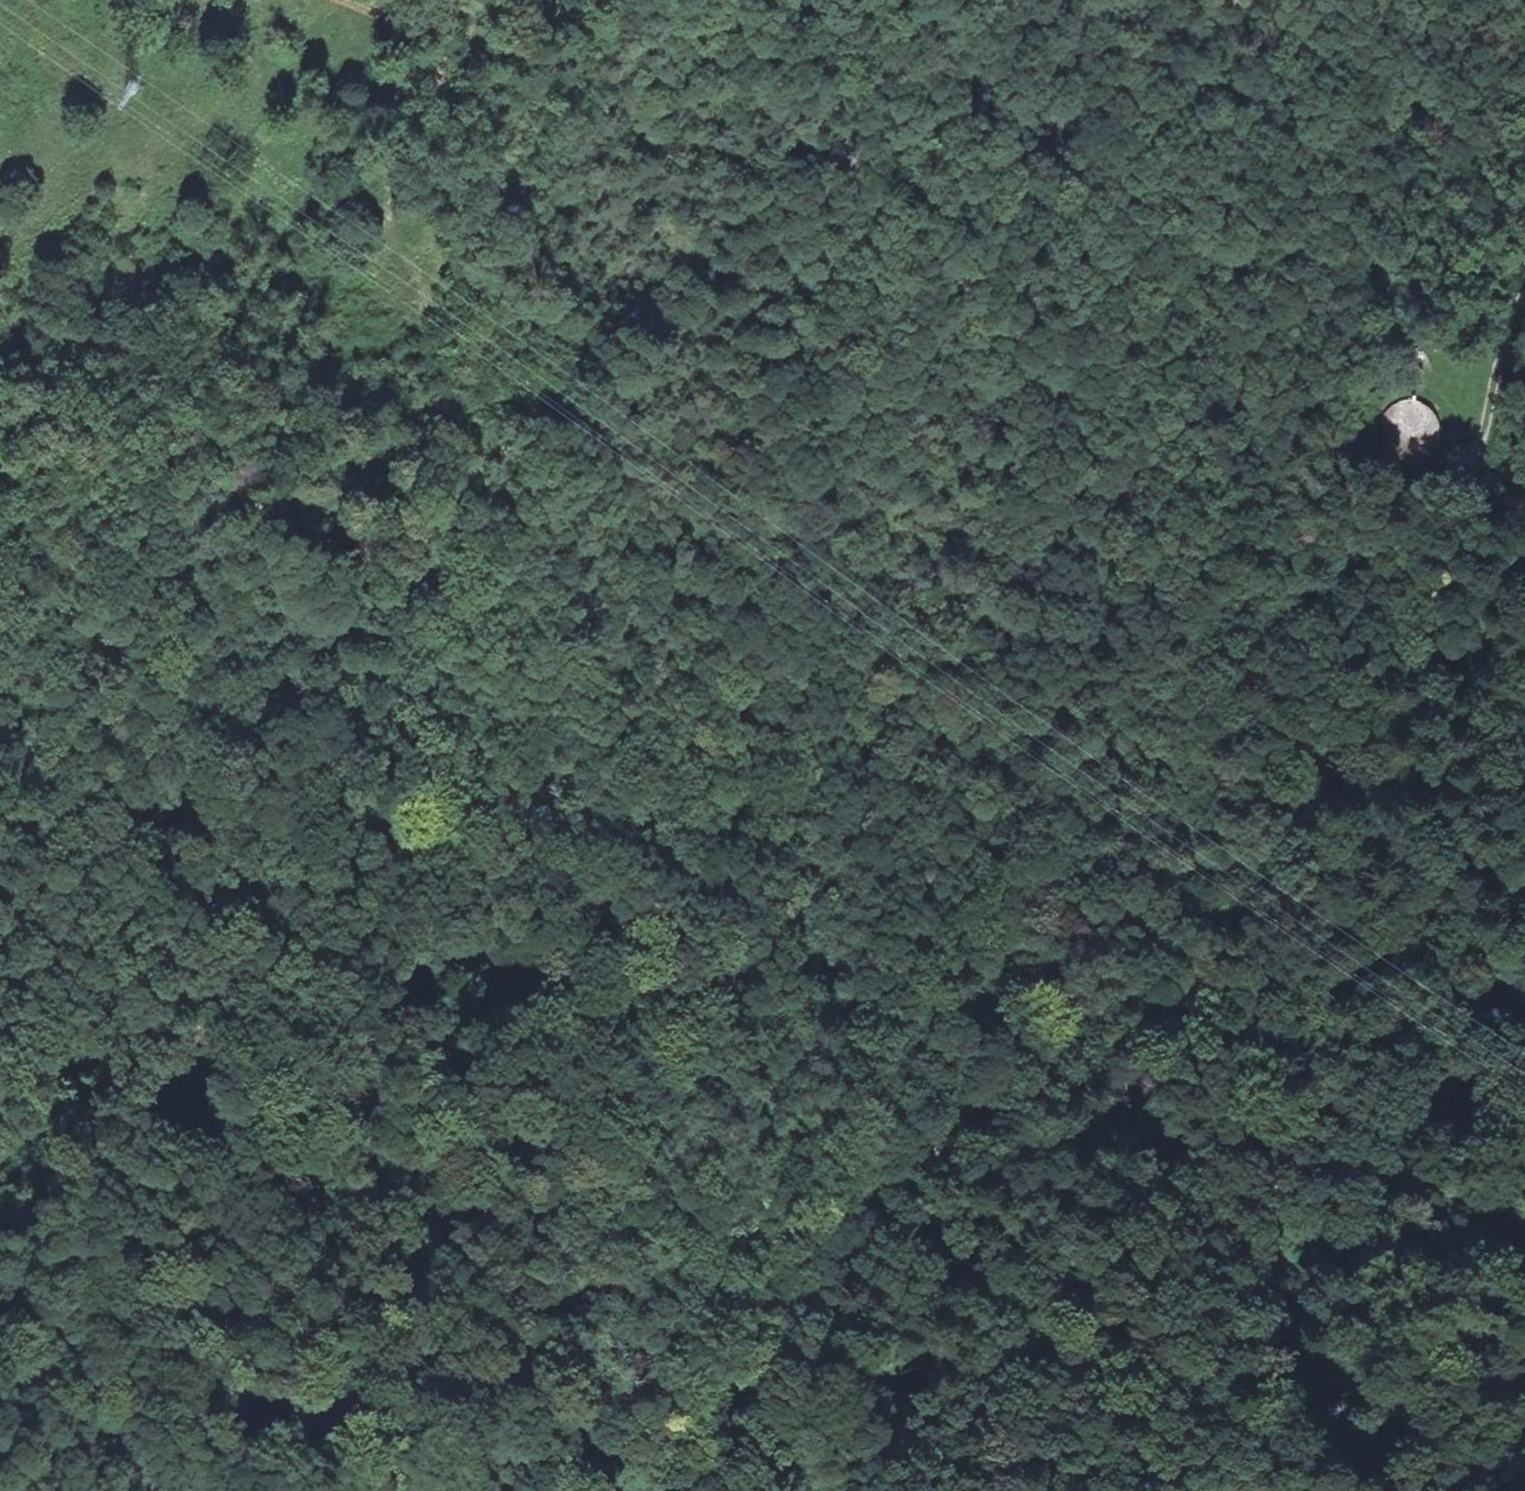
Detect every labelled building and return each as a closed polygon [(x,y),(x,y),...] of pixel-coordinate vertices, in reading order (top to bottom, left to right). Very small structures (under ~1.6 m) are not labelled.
[(1378,436),(1380,445),(1386,454),(1394,460),(1404,463),(1414,462),(1424,459),(1432,452),(1437,444),(1439,433),(1438,423),(1434,414),(1426,407),(1417,402),(1407,401),(1397,403),(1388,409),(1382,416),(1378,426),(1378,436)]
